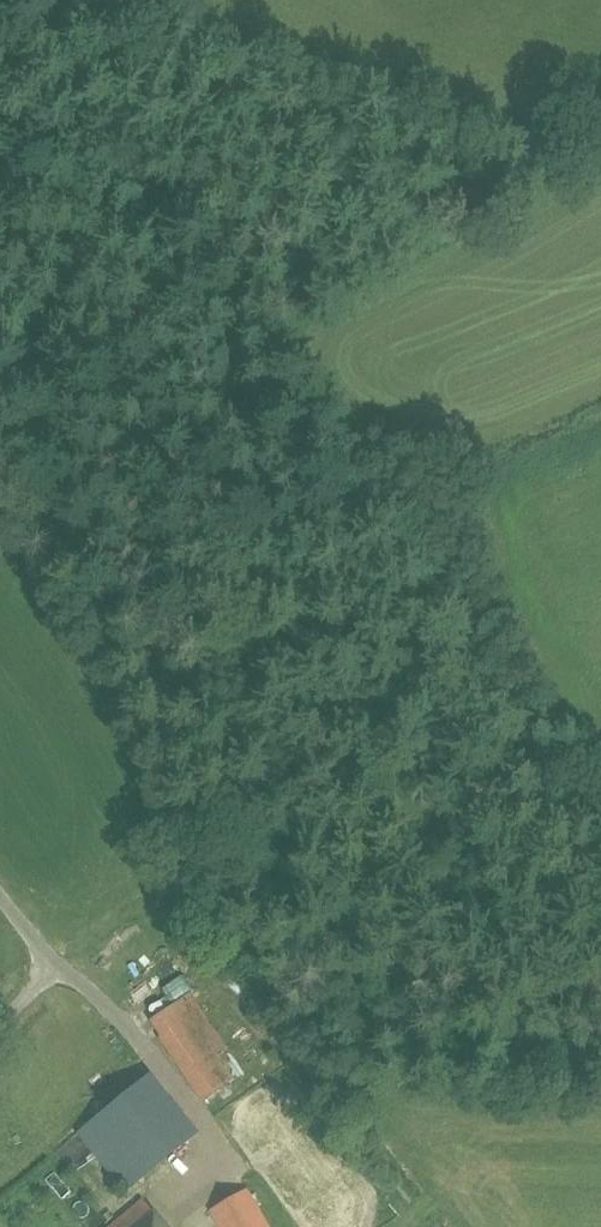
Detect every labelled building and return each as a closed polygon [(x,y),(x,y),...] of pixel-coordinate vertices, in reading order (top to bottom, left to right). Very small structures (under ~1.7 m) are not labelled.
[(188,1015),(200,1008),(189,992),(151,1018),(162,1034),(161,1035),(205,1099),(232,1081),(188,1015)] [(238,1023),(251,1037),(260,1028),(247,1015),(238,1023)] [(80,1132),(126,1189),(183,1143),(136,1086),(80,1132)] [(221,1226),(269,1226),(247,1188),(211,1209),(221,1226)] [(145,1199),(111,1226),(168,1226),(145,1199)]
